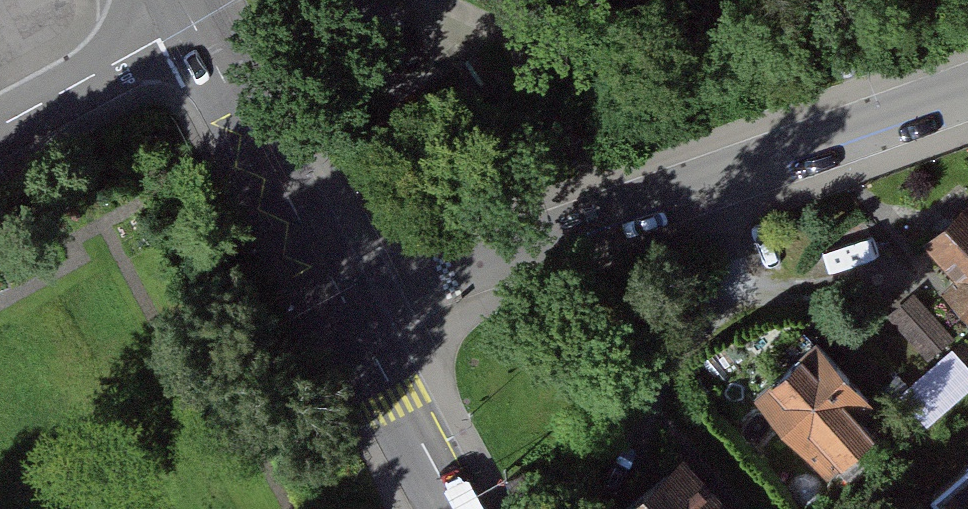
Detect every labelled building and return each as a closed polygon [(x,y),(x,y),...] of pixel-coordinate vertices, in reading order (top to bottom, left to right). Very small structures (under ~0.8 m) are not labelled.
[(942,244),(965,271),(948,286),(967,310),(967,222),(942,244)] [(924,289),(891,318),(962,399),(967,394),(967,339),(924,289)] [(833,337),(765,394),(834,476),(902,419),(833,337)] [(701,453),(634,508),(749,508),(701,453)] [(928,500),(936,508),(967,508),(967,466),(928,500)]
